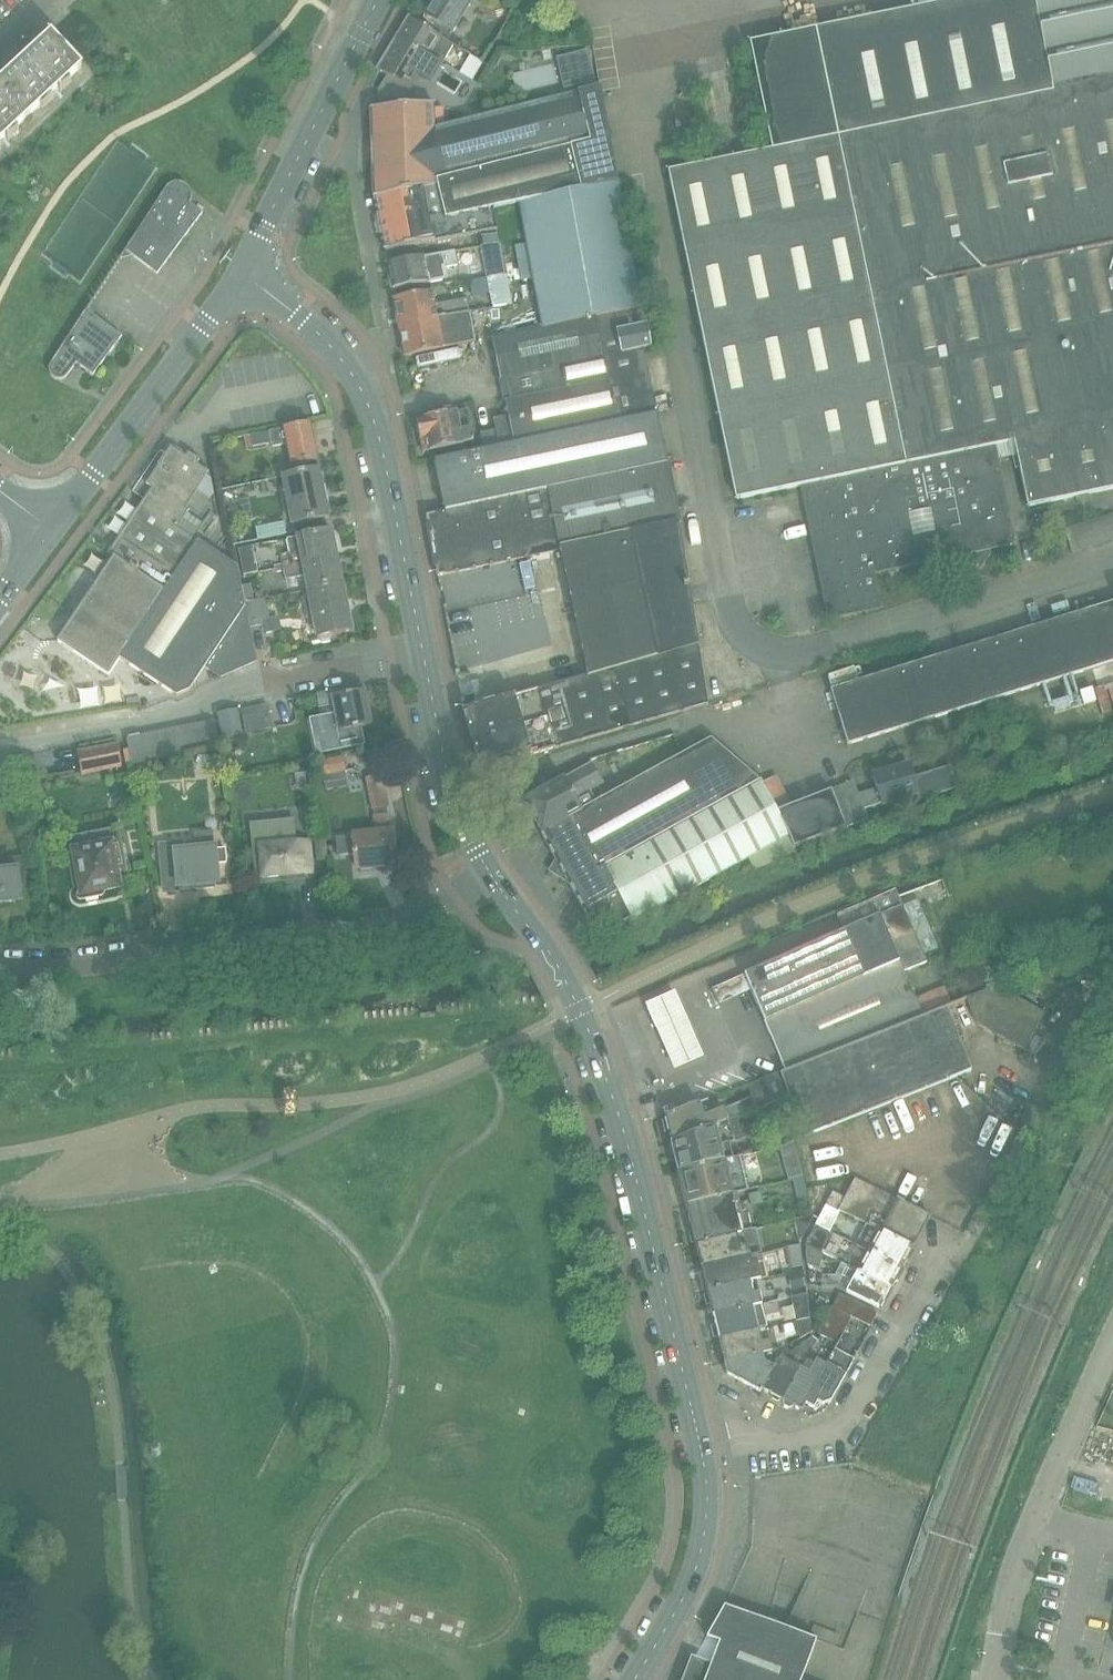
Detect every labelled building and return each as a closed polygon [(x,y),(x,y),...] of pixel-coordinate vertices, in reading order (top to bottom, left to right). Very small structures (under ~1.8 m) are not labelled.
[(443,26),(453,32),(473,0),(433,0),(424,14),(443,26)] [(828,623),(882,612),(875,575),(1016,546),(996,448),(1014,445),(1027,508),(1112,491),(1112,0),(955,0),(748,42),(770,152),(667,174),(735,508),(802,494),(828,623)] [(409,18),(397,37),(429,57),(441,64),(454,45),(428,29),(409,18)] [(40,48),(0,85),(0,87),(28,117),(50,97),(52,100),(53,99),(51,96),(58,89),(61,92),(62,91),(59,88),(81,68),(49,33),(48,34),(51,38),(40,48)] [(397,37),(377,70),(387,76),(379,90),(379,91),(380,91),(381,105),(380,105),(380,108),(412,104),(410,90),(419,76),(426,80),(431,82),(438,68),(439,69),(441,64),(429,57),(397,37)] [(461,72),(474,80),(484,63),(480,61),(471,55),(461,72)] [(6,138),(9,141),(9,140),(7,137),(28,117),(0,87),(0,143),(6,138)] [(601,87),(578,92),(444,127),(436,129),(434,108),(434,104),(380,108),(372,109),(375,198),(437,186),(444,218),(495,208),(519,203),(618,182),(601,87)] [(443,108),(434,108),(436,129),(444,127),(443,108)] [(167,187),(166,189),(125,251),(157,274),(203,213),(190,203),(192,199),(192,196),(192,193),(191,191),(189,189),(187,186),(185,185),(183,183),(181,183),(178,182),(174,183),(172,184),(169,185),(167,187)] [(481,433),(484,449),(657,413),(644,349),(650,347),(643,304),(641,305),(618,182),(519,203),(542,327),(492,338),(509,417),(494,420),(496,430),(481,433)] [(499,229),(495,208),(444,218),(437,186),(375,198),(386,251),(499,229)] [(506,274),(501,244),(482,248),(487,277),(506,274)] [(455,251),(410,259),(388,263),(393,289),(415,285),(429,282),(426,270),(457,265),(455,251)] [(513,304),(506,274),(487,277),(493,309),(508,306),(507,305),(513,304)] [(395,298),(399,324),(459,313),(459,314),(469,312),(468,299),(435,305),(432,290),(416,294),(395,298)] [(86,310),(51,364),(50,366),(49,368),(49,371),(50,373),(51,375),(52,377),(54,378),(56,379),(59,380),(62,379),(64,379),(66,377),(77,363),(93,375),(122,336),(86,310)] [(459,313),(399,324),(400,329),(402,328),(406,352),(405,352),(405,356),(427,352),(475,342),(469,312),(459,314),(459,313)] [(425,439),(428,452),(464,444),(464,443),(474,441),(467,410),(417,420),(421,440),(425,439)] [(464,711),(472,741),(703,673),(677,527),(680,526),(661,412),(657,413),(484,449),(434,460),(445,510),(426,514),(438,577),(561,549),(588,675),(464,711)] [(251,434),(253,447),(271,443),(272,447),(288,444),(292,465),(317,460),(310,423),(251,434)] [(148,506),(178,527),(189,511),(185,509),(209,473),(197,464),(200,460),(188,452),(185,456),(171,447),(146,484),(157,491),(148,506)] [(319,469),(297,473),(282,476),(292,524),(329,517),(325,500),(327,499),(325,485),(323,486),(319,469)] [(246,608),(241,586),(237,569),(178,527),(148,506),(124,541),(119,537),(108,554),(113,557),(57,641),(58,641),(58,642),(108,675),(109,675),(110,674),(109,674),(120,658),(177,696),(189,691),(205,667),(246,608)] [(257,529),(259,540),(286,535),(284,523),(257,529)] [(281,555),(283,568),(337,557),(332,530),(297,537),(287,539),(290,553),(281,555)] [(305,575),(308,589),(342,582),(337,557),(283,568),(286,579),(305,575)] [(342,582),(308,589),(311,600),(304,601),(308,620),(313,619),(317,637),(320,637),(322,640),(330,639),(331,635),(352,630),(342,582)] [(250,584),(241,586),(245,602),(253,601),(250,584)] [(265,598),(253,601),(245,602),(246,608),(250,628),(264,625),(263,620),(269,619),(265,598)] [(850,745),(1112,664),(1112,602),(832,689),(850,745)] [(246,608),(205,667),(221,677),(257,662),(250,628),(246,608)] [(703,673),(472,741),(481,771),(708,705),(703,673)] [(353,693),(352,688),(318,695),(320,707),(333,704),(339,733),(358,729),(358,728),(371,725),(364,691),(353,693)] [(267,705),(254,708),(242,710),(246,733),(272,728),(267,705)] [(221,714),(219,714),(224,738),(225,738),(225,737),(239,734),(239,735),(241,735),(237,711),(235,711),(235,712),(221,715),(221,714)] [(219,747),(213,716),(198,719),(205,749),(219,747)] [(205,749),(198,719),(184,722),(190,752),(205,749)] [(190,752),(184,722),(169,724),(176,755),(190,752)] [(176,755),(169,724),(155,727),(161,758),(176,755)] [(161,758),(155,727),(140,730),(146,761),(161,758)] [(146,761),(140,730),(126,734),(127,742),(131,765),(146,761)] [(598,805),(542,832),(541,833),(557,861),(551,871),(568,881),(598,936),(630,919),(632,922),(792,834),(797,846),(871,816),(867,806),(884,801),(884,803),(912,795),(914,802),(959,788),(951,763),(933,770),(928,755),(874,774),(878,785),(861,791),(856,778),(779,805),(762,776),(720,740),(598,805)] [(77,752),(82,774),(122,767),(131,765),(127,742),(118,744),(77,752)] [(321,761),(323,775),(345,771),(343,757),(321,761)] [(525,803),(542,832),(598,805),(591,792),(604,785),(594,766),(537,796),(528,779),(516,786),(515,787),(511,790),(509,795),(514,804),(520,805),(525,803)] [(366,778),(373,810),(388,807),(382,774),(366,778)] [(375,833),(335,837),(337,855),(355,854),(356,869),(360,869),(360,873),(374,872),(373,867),(396,865),(393,831),(391,832),(390,814),(373,816),(375,833)] [(258,827),(250,835),(252,851),(253,851),(253,849),(260,848),(262,878),(312,873),(309,840),(279,844),(278,833),(270,826),(258,827)] [(69,838),(76,867),(80,890),(78,891),(77,892),(76,894),(76,896),(77,898),(79,900),(82,900),(101,896),(103,895),(104,894),(105,892),(105,890),(121,887),(118,873),(125,871),(119,841),(116,841),(113,829),(69,838)] [(195,834),(196,841),(197,851),(176,853),(175,843),(159,844),(162,874),(177,872),(178,886),(195,884),(195,890),(215,888),(214,882),(218,882),(217,864),(226,863),(225,849),(215,850),(215,849),(214,849),(213,832),(195,834)] [(0,860),(0,903),(21,901),(19,876),(24,876),(23,858),(0,860)] [(785,1070),(924,1018),(923,1016),(915,998),(905,972),(927,963),(904,909),(898,893),(854,911),(861,927),(742,976),(722,985),(723,989),(718,991),(722,1001),(751,989),(785,1070)] [(978,1024),(1005,1040),(1024,1050),(1045,1014),(1025,1003),(995,986),(967,998),(978,1024)] [(810,1137),(847,1123),(974,1075),(960,1042),(948,1011),(785,1073),(810,1137)] [(786,1098),(777,1073),(763,1079),(773,1103),(786,1098)] [(793,1113),(786,1098),(773,1103),(755,1110),(760,1125),(793,1113)] [(714,1114),(708,1099),(665,1116),(666,1120),(662,1121),(665,1133),(668,1132),(671,1143),(737,1119),(747,1114),(742,1102),(726,1109),(714,1114)] [(745,1140),(737,1119),(671,1143),(678,1171),(733,1159),(730,1145),(745,1140)] [(767,1149),(775,1183),(793,1179),(807,1176),(798,1142),(767,1149)] [(747,1190),(739,1157),(733,1159),(678,1171),(686,1205),(738,1193),(747,1190)] [(930,1217),(899,1200),(900,1197),(857,1174),(847,1194),(835,1187),(827,1203),(843,1211),(870,1224),(870,1225),(913,1248),(930,1217)] [(812,1197),(807,1176),(793,1179),(797,1200),(812,1197)] [(742,1212),(738,1193),(686,1205),(692,1232),(689,1233),(692,1243),(695,1242),(695,1243),(740,1232),(752,1230),(748,1211),(742,1212)] [(761,1193),(742,1197),(745,1208),(763,1204),(761,1193)] [(843,1211),(827,1203),(817,1223),(832,1231),(843,1211)] [(781,1223),(784,1242),(803,1238),(814,1215),(781,1223)] [(832,1231),(817,1223),(806,1244),(822,1253),(833,1231),(832,1231)] [(913,1248),(870,1225),(858,1245),(869,1252),(901,1270),(907,1259),(909,1260),(914,1251),(912,1250),(913,1248)] [(744,1248),(740,1232),(695,1243),(695,1244),(696,1244),(696,1246),(695,1249),(696,1255),(699,1257),(701,1267),(761,1254),(759,1244),(744,1248)] [(822,1253),(806,1244),(808,1265),(817,1268),(823,1253),(822,1253)] [(789,1269),(803,1267),(800,1245),(785,1247),(789,1269)] [(901,1270),(869,1252),(864,1262),(853,1256),(852,1258),(842,1253),(838,1259),(843,1262),(859,1271),(891,1289),(897,1279),(898,1280),(903,1271),(901,1270)] [(761,1254),(701,1267),(701,1268),(706,1291),(750,1281),(762,1278),(768,1277),(765,1263),(763,1264),(761,1254)] [(859,1271),(843,1262),(836,1274),(823,1274),(822,1285),(837,1286),(880,1309),(885,1299),(887,1300),(892,1291),(890,1290),(891,1289),(859,1271)] [(754,1295),(750,1281),(706,1291),(707,1295),(704,1295),(706,1305),(710,1304),(713,1317),(762,1306),(759,1294),(754,1295)] [(877,1313),(840,1293),(822,1325),(818,1333),(829,1339),(838,1343),(851,1317),(870,1326),(877,1313)] [(810,1318),(807,1294),(791,1296),(796,1321),(810,1318)] [(767,1327),(762,1306),(713,1317),(718,1338),(757,1329),(767,1327)] [(813,1331),(810,1318),(796,1321),(799,1339),(813,1331)] [(760,1343),(757,1329),(718,1338),(719,1342),(717,1344),(719,1351),(722,1352),(724,1362),(771,1351),(768,1341),(760,1343)] [(777,1362),(761,1390),(771,1395),(772,1398),(777,1401),(780,1400),(781,1401),(800,1368),(806,1359),(818,1340),(813,1336),(783,1359),(777,1362)] [(829,1339),(821,1352),(830,1357),(834,1349),(838,1343),(829,1339)] [(834,1349),(830,1357),(806,1404),(814,1408),(817,1402),(823,1405),(831,1402),(854,1360),(834,1349)] [(776,1351),(771,1351),(724,1362),(726,1375),(760,1392),(761,1390),(777,1362),(783,1359),(776,1351)] [(815,1364),(806,1359),(800,1368),(781,1401),(783,1402),(784,1405),(789,1408),(792,1407),(801,1412),(806,1404),(830,1357),(821,1352),(815,1364)] [(817,1640),(725,1606),(707,1637),(720,1643),(712,1665),(706,1663),(702,1675),(689,1670),(685,1679),(802,1679),(817,1640)]
